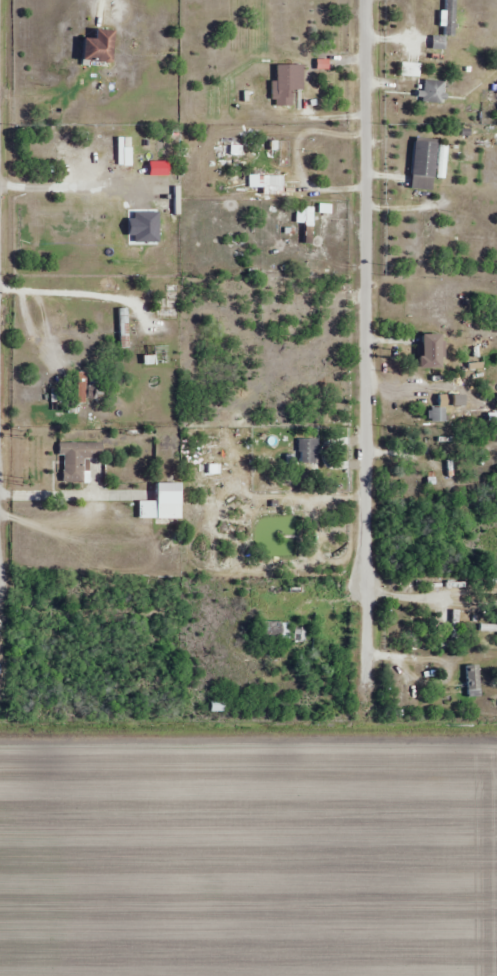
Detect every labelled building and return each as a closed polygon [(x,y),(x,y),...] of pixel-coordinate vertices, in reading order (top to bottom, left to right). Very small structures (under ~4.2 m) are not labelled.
[(434,37),(434,49),(445,49),(446,36),(455,36),(455,0),(441,0),(441,37),(434,37)] [(114,31),(97,31),(96,39),(84,39),(84,62),(113,62),(114,31)] [(277,65),(277,106),(289,106),(289,92),(304,92),(304,65),(277,65)] [(443,103),(444,81),(424,81),(424,103),(443,103)] [(132,166),(132,138),(119,138),(119,166),(132,166)] [(411,189),(433,191),(438,142),(416,140),(411,189)] [(441,370),(441,335),(421,335),(421,370),(441,370)] [(446,409),(430,409),(430,422),(446,422),(446,409)] [(318,440),(300,440),(300,465),(318,465),(318,440)] [(85,483),(85,459),(102,459),(102,444),(60,443),(60,456),(64,456),(64,483),(85,483)] [(181,520),(181,484),(158,484),(158,503),(139,503),(139,520),(181,520)] [(290,623),(265,623),(265,641),(290,641),(290,623)] [(303,623),(296,623),(295,643),(303,644),(303,623)] [(404,666),(404,704),(412,704),(412,666),(404,666)] [(468,666),(468,697),(479,697),(479,666),(468,666)] [(391,705),(400,705),(400,675),(391,675),(391,705)] [(223,712),(223,703),(213,703),(213,712),(223,712)]
